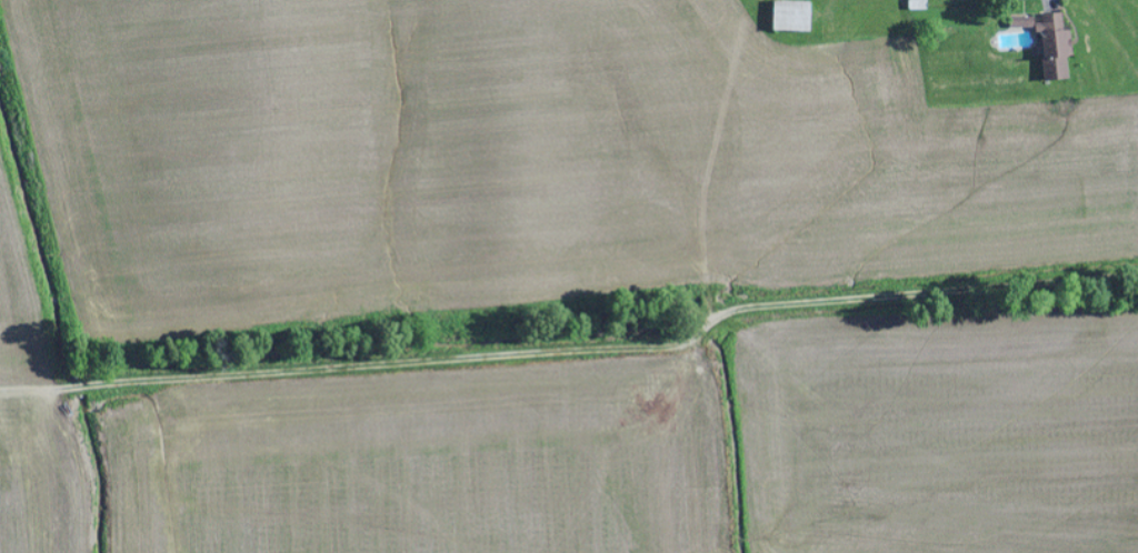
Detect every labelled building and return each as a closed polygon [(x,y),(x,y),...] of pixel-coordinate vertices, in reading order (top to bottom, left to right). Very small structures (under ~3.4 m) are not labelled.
[(803,31),(804,2),(768,1),(768,30),(803,31)] [(1038,81),(1066,78),(1062,41),(1061,41),(1058,12),(1038,14),(1039,24),(1031,25),(1030,17),(1007,20),(1008,32),(1025,30),(1026,36),(1033,35),(1038,81)]
